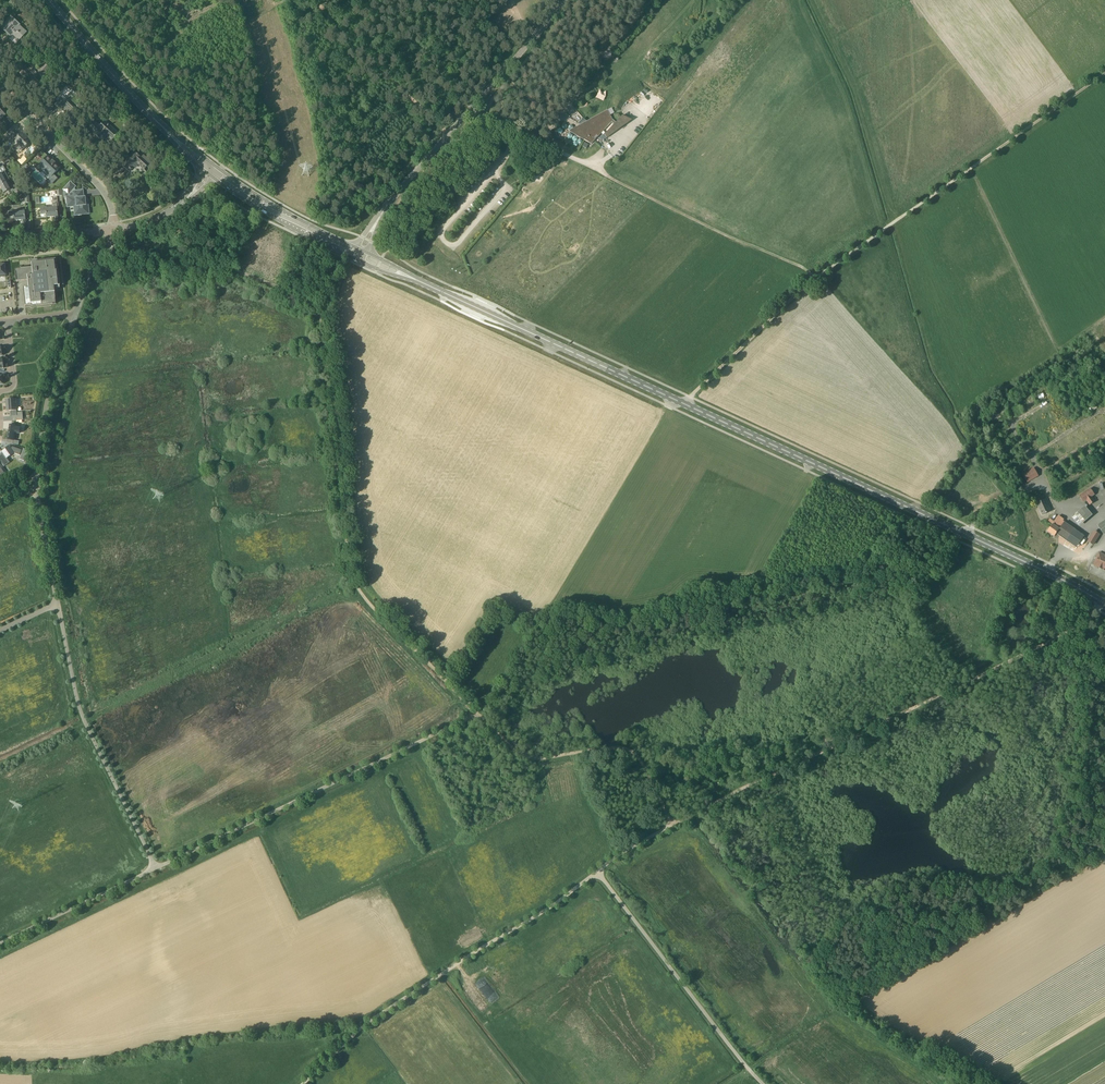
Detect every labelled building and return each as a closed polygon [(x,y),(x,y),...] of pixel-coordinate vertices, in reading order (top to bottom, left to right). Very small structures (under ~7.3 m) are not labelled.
[(11,17),(2,27),(8,32),(7,33),(11,37),(13,35),(19,40),(26,32),(19,25),(20,24),(11,17)] [(67,102),(68,101),(63,96),(55,105),(60,110),(61,109),(69,116),(75,109),(67,102)] [(577,110),(570,117),(577,124),(584,117),(577,110)] [(609,116),(608,113),(581,129),(569,135),(584,142),(592,145),(596,142),(594,141),(597,138),(598,139),(612,125),(611,123),(613,121),(609,116)] [(611,123),(612,125),(614,126),(605,135),(607,139),(632,122),(622,116),(616,124),(613,121),(611,123)] [(113,129),(104,121),(100,126),(95,121),(89,127),(96,133),(95,134),(100,138),(101,137),(103,139),(107,135),(113,140),(112,140),(113,141),(119,135),(113,129)] [(30,139),(23,132),(18,137),(12,131),(7,136),(10,139),(12,137),(16,141),(15,141),(23,149),(28,144),(27,142),(30,139)] [(143,155),(141,158),(135,152),(122,166),(129,172),(133,166),(135,168),(138,164),(144,169),(151,162),(143,155)] [(48,156),(40,164),(36,168),(40,172),(44,168),(49,173),(47,175),(54,181),(57,178),(53,174),(60,168),(60,169),(60,168),(48,156)] [(5,160),(0,163),(0,164),(2,166),(3,166),(9,161),(7,158),(7,159),(5,160)] [(25,169),(30,174),(33,171),(28,165),(25,169)] [(6,181),(9,180),(9,179),(5,173),(5,172),(2,173),(0,169),(0,185),(6,181)] [(0,185),(0,187),(1,189),(2,189),(4,193),(6,192),(8,195),(12,193),(6,181),(0,185)] [(75,187),(70,182),(64,190),(65,191),(64,192),(65,197),(67,197),(68,206),(74,206),(75,215),(89,213),(87,201),(85,201),(85,198),(83,198),(82,191),(76,192),(75,189),(74,188),(75,187)] [(57,209),(59,209),(59,203),(52,203),(53,207),(47,208),(47,206),(40,207),(40,208),(41,214),(44,213),(44,214),(46,214),(47,217),(54,217),(54,220),(58,220),(58,216),(57,209)] [(24,210),(18,210),(18,212),(14,213),(13,211),(8,211),(9,217),(14,217),(14,221),(22,220),(22,224),(26,223),(25,219),(24,210)] [(34,279),(34,286),(23,287),(25,306),(31,305),(31,306),(37,306),(56,304),(54,289),(60,288),(58,265),(57,265),(56,259),(38,261),(38,262),(32,263),(32,267),(15,269),(16,281),(34,279)] [(5,399),(6,411),(11,411),(11,416),(17,416),(16,410),(15,398),(5,399)] [(999,413),(990,419),(992,423),(1002,417),(999,413)] [(16,425),(10,424),(7,442),(14,444),(14,440),(14,439),(15,432),(21,433),(21,427),(16,426),(16,425)] [(994,431),(996,435),(1004,430),(1002,426),(994,431)] [(22,428),(20,439),(24,440),(23,442),(30,443),(32,430),(22,428)] [(1014,448),(1012,444),(1003,450),(1005,454),(1014,448)] [(4,466),(10,462),(7,458),(14,453),(20,455),(22,450),(13,447),(10,448),(9,446),(2,452),(3,453),(0,456),(0,461),(4,466)] [(1025,465),(1023,462),(1014,467),(1016,471),(1025,465)] [(1034,468),(1023,474),(1027,483),(1039,476),(1034,468)] [(1091,496),(1094,494),(1090,489),(1080,496),(1084,502),(1086,500),(1090,505),(1095,501),(1091,496)] [(1043,495),(1035,499),(1043,515),(1050,511),(1043,495)] [(1073,516),(1079,525),(1094,515),(1087,506),(1073,516)] [(1064,522),(1063,521),(1064,519),(1059,515),(1055,521),(1052,524),(1048,531),(1055,536),(1056,535),(1064,522)] [(1100,534),(1094,531),(1087,542),(1093,545),(1100,534)] [(1094,565),(1104,570),(1104,555),(1099,552),(1094,565)]
